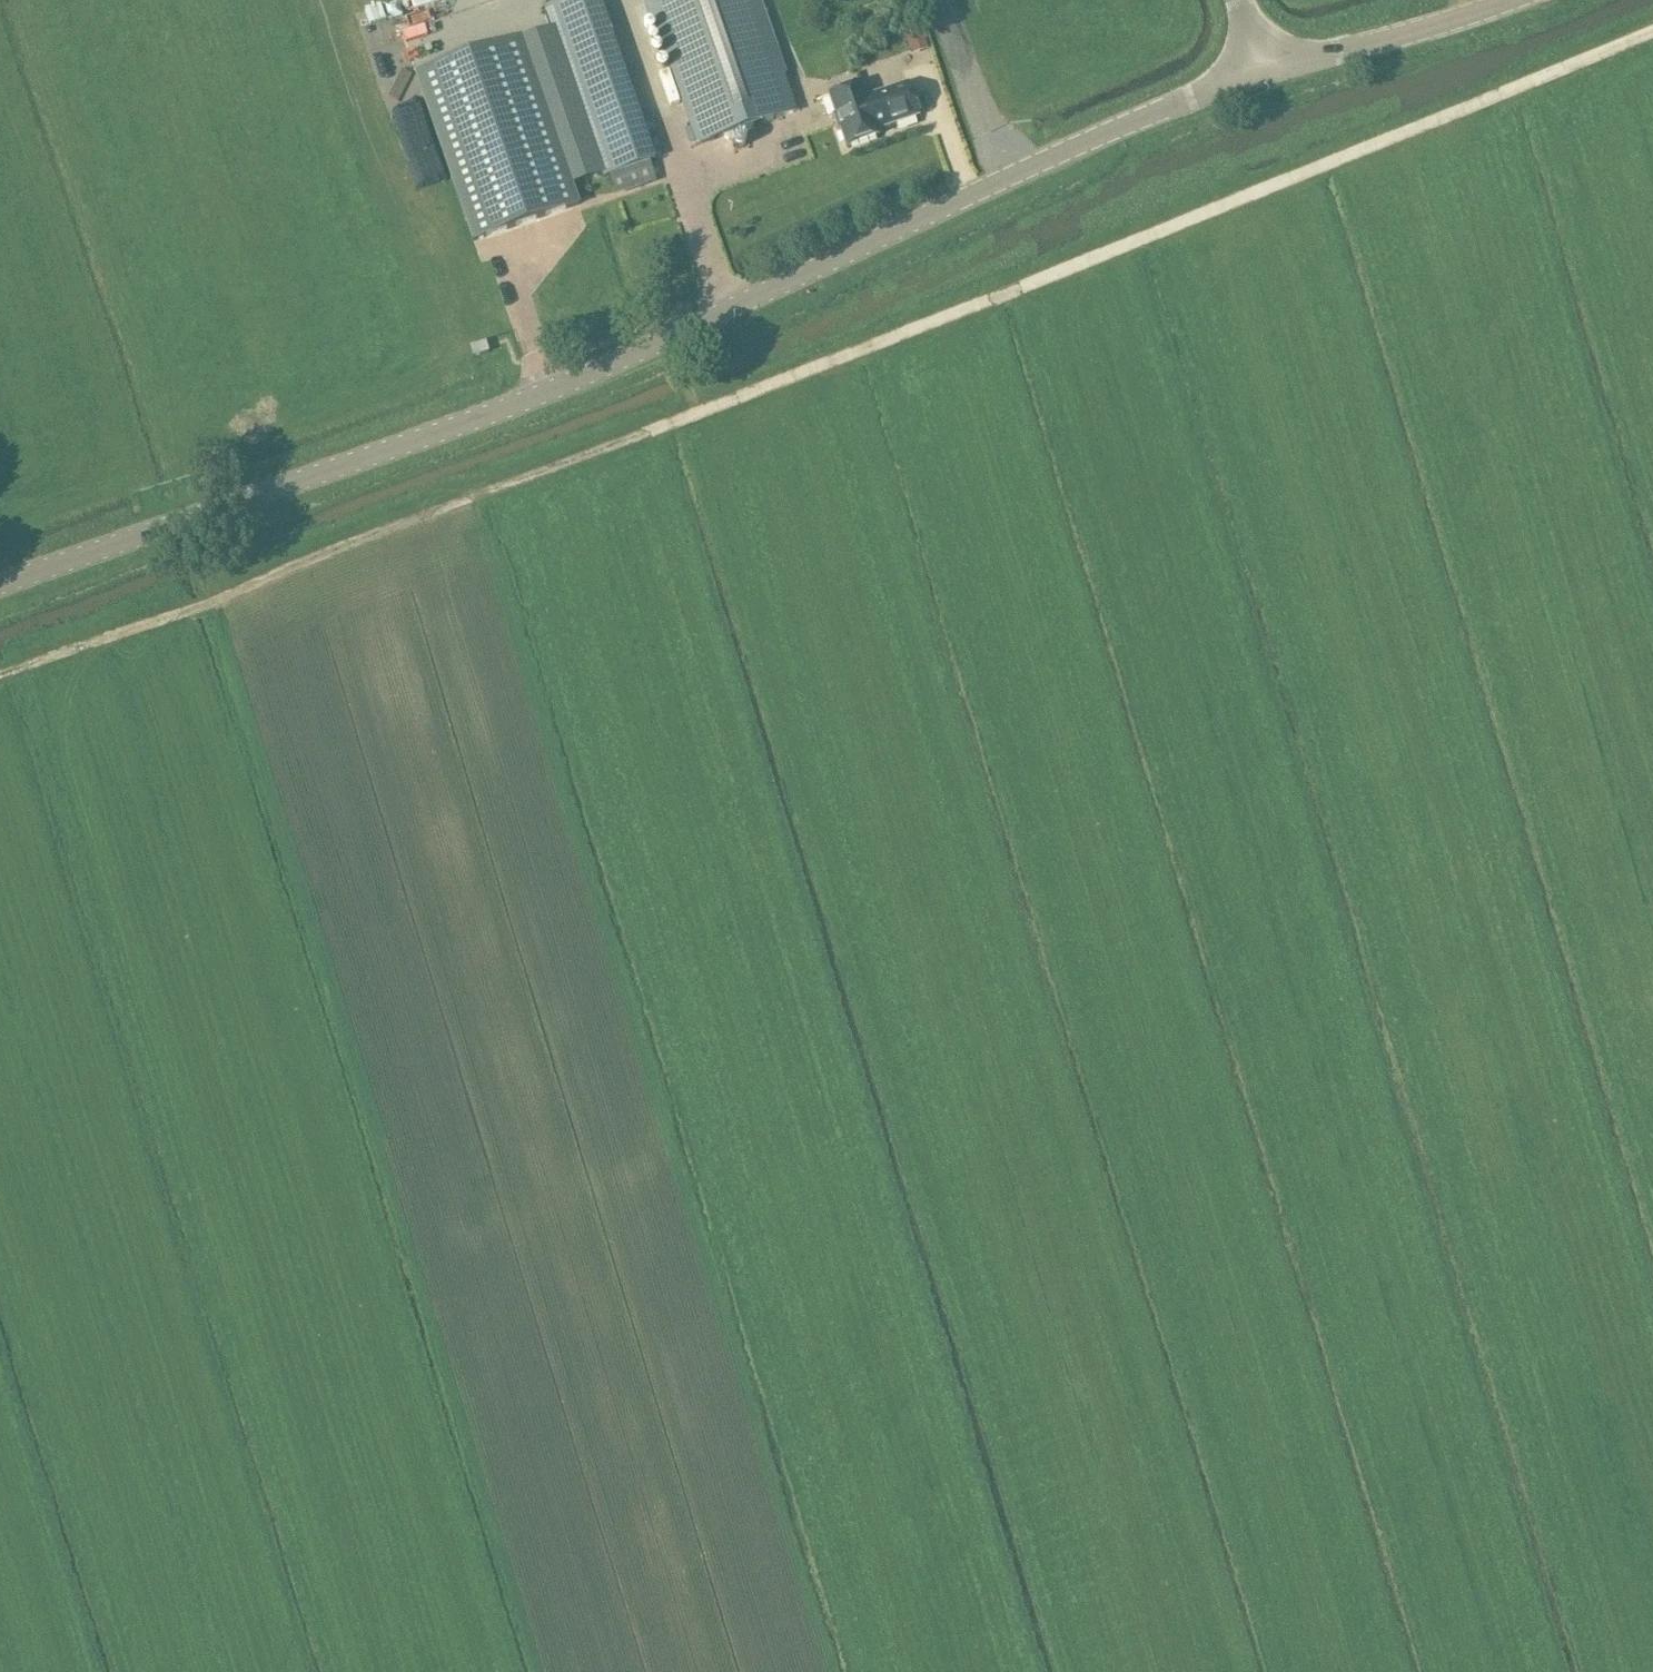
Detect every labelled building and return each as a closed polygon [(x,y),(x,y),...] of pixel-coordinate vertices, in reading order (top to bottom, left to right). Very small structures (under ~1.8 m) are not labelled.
[(761,0),(646,0),(696,147),(796,113),(784,76),(787,75),(761,0)] [(928,49),(922,30),(906,36),(912,54),(928,49)] [(416,75),(473,241),(578,205),(521,38),(416,75)] [(878,129),(919,115),(908,82),(867,96),(863,84),(829,95),(836,114),(834,115),(839,130),(841,129),(846,146),(880,134),(878,129)] [(473,357),(489,352),(486,342),(470,347),(473,357)]
